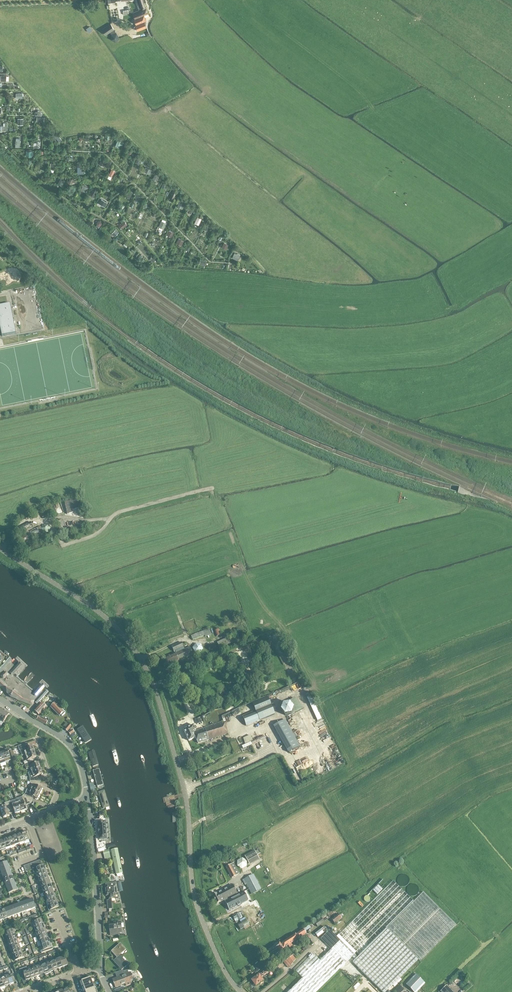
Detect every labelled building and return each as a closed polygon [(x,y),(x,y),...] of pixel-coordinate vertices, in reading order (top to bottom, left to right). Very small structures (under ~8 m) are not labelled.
[(139,10),(134,12),(136,18),(134,19),(136,25),(135,25),(137,31),(146,28),(144,22),(146,21),(144,15),(149,14),(146,8),(144,3),(146,2),(146,0),(136,0),(139,10)] [(111,23),(110,24),(102,29),(106,34),(110,32),(114,29),(111,23)] [(119,37),(114,29),(110,32),(112,34),(111,40),(116,41),(119,37)] [(0,306),(0,326),(2,336),(16,333),(13,317),(11,318),(9,306),(4,307),(3,305),(0,306)] [(41,513),(42,517),(48,515),(49,517),(57,513),(54,507),(41,513)] [(62,538),(68,535),(62,520),(56,522),(62,538)] [(21,527),(24,532),(25,534),(17,539),(22,547),(44,534),(40,526),(29,532),(28,531),(33,528),(30,522),(21,527)] [(41,528),(46,534),(52,530),(47,523),(41,528)] [(209,629),(191,636),(192,640),(205,635),(205,636),(211,634),(209,629)] [(228,638),(217,643),(219,648),(231,644),(228,638)] [(184,649),(181,642),(171,646),(174,653),(164,657),(168,667),(178,662),(193,655),(189,647),(184,649)] [(193,648),(200,654),(204,648),(197,642),(193,648)] [(20,660),(10,672),(13,675),(16,673),(18,675),(26,666),(20,660)] [(289,683),(284,670),(276,673),(282,686),(289,683)] [(32,705),(33,701),(21,696),(15,690),(7,687),(0,679),(0,686),(10,697),(32,705)] [(242,716),(246,726),(275,714),(268,696),(253,703),(256,710),(242,716)] [(287,718),(303,706),(296,697),(280,708),(287,718)] [(36,705),(36,706),(37,707),(34,710),(39,714),(46,706),(42,702),(40,703),(39,702),(36,705)] [(61,710),(59,707),(61,705),(57,702),(55,704),(51,707),(59,716),(61,715),(62,716),(65,713),(62,709),(61,710)] [(4,712),(0,718),(0,722),(3,724),(9,715),(4,712)] [(39,716),(37,719),(46,724),(49,725),(50,723),(49,722),(50,720),(48,719),(45,718),(44,719),(39,716)] [(298,746),(284,719),(273,725),(288,752),(298,746)] [(193,732),(195,738),(198,743),(228,733),(224,722),(196,731),(193,732)] [(84,725),(76,730),(86,744),(93,740),(84,725)] [(193,732),(196,731),(194,725),(184,730),(189,741),(195,738),(193,732)] [(243,738),(246,744),(240,746),(241,749),(253,745),(251,741),(253,741),(251,735),(243,738)] [(22,756),(25,755),(34,751),(32,745),(26,747),(25,744),(18,747),(19,750),(20,750),(22,756)] [(8,750),(2,752),(5,762),(11,760),(8,750)] [(99,766),(95,750),(88,752),(93,768),(99,766)] [(36,757),(34,751),(25,755),(27,760),(23,761),(25,764),(32,762),(31,759),(36,757)] [(33,765),(32,762),(25,764),(26,767),(29,766),(31,772),(40,768),(38,763),(33,765)] [(40,768),(31,772),(28,773),(30,779),(30,781),(39,781),(37,776),(43,774),(40,768)] [(104,786),(99,768),(93,770),(98,787),(104,786)] [(36,786),(39,781),(30,781),(30,783),(33,784),(30,790),(39,794),(42,789),(36,786)] [(23,795),(29,802),(31,797),(37,800),(39,794),(30,790),(27,788),(25,794),(23,795)] [(110,806),(105,790),(98,791),(103,808),(110,806)] [(23,800),(17,802),(21,811),(26,809),(24,804),(29,802),(23,795),(22,797),(23,800)] [(10,801),(7,802),(10,809),(13,808),(15,814),(21,811),(17,802),(16,799),(10,801)] [(2,816),(3,818),(9,816),(7,810),(10,809),(7,802),(4,803),(6,806),(3,807),(3,806),(0,806),(0,817),(2,816)] [(100,839),(107,839),(105,821),(98,822),(100,839)] [(21,832),(21,833),(24,842),(29,840),(25,831),(21,832)] [(123,873),(118,849),(111,850),(116,874),(123,873)] [(259,858),(255,850),(245,856),(249,863),(259,858)] [(247,867),(246,858),(237,859),(239,868),(247,867)] [(9,867),(7,862),(0,864),(0,870),(9,867)] [(234,862),(226,866),(232,877),(239,873),(234,862)] [(37,868),(34,868),(32,869),(34,874),(35,873),(46,870),(44,865),(42,866),(40,867),(37,868)] [(47,874),(47,875),(48,874),(46,870),(35,873),(36,876),(37,876),(38,878),(47,874)] [(254,874),(244,879),(252,894),(262,888),(254,874)] [(114,883),(114,881),(106,883),(106,884),(106,887),(105,887),(106,896),(109,895),(109,900),(107,901),(108,908),(112,908),(111,898),(115,898),(114,894),(117,894),(116,886),(115,887),(115,883),(114,883)] [(359,955),(413,901),(393,881),(339,935),(359,955)] [(17,890),(16,885),(7,888),(8,893),(17,890)] [(217,904),(224,900),(228,898),(237,893),(232,885),(212,895),(217,904)] [(228,898),(224,900),(225,902),(229,910),(237,906),(238,906),(240,905),(241,905),(240,904),(248,900),(244,892),(229,900),(228,898)] [(358,957),(330,929),(319,938),(331,950),(288,991),(316,991),(352,956),(355,960),(353,962),(383,991),(387,991),(404,974),(419,959),(421,961),(457,924),(423,892),(358,957)] [(54,893),(45,896),(47,901),(56,897),(54,893)] [(27,900),(31,910),(35,908),(32,899),(27,900)] [(18,904),(21,913),(22,915),(27,913),(26,911),(23,902),(18,904)] [(57,902),(48,905),(50,910),(59,907),(59,906),(58,902),(57,902)] [(318,927),(330,917),(327,914),(315,923),(318,927)] [(341,918),(338,914),(331,919),(335,924),(341,918)] [(34,927),(43,924),(41,919),(32,922),(34,927)] [(249,924),(246,919),(237,924),(240,929),(249,924)] [(122,933),(120,922),(110,923),(111,934),(117,933),(117,934),(119,934),(119,933),(122,933)] [(295,933),(299,939),(306,933),(305,931),(308,929),(306,926),(295,933)] [(328,930),(325,927),(315,934),(318,938),(328,930)] [(6,937),(15,934),(13,929),(5,933),(4,933),(6,938),(6,937)] [(47,933),(37,936),(39,941),(49,937),(47,933)] [(280,943),(284,949),(289,945),(290,948),(293,946),(291,944),(299,939),(295,933),(280,943)] [(50,942),(49,937),(39,941),(41,945),(50,942)] [(50,942),(41,945),(43,950),(52,947),(51,946),(52,946),(51,945),(50,942)] [(278,951),(279,952),(284,949),(280,943),(280,942),(274,946),(276,949),(275,950),(277,952),(278,951)] [(20,948),(19,943),(10,947),(9,947),(11,951),(20,948)] [(112,951),(117,957),(120,956),(119,955),(125,950),(120,944),(112,951)] [(274,946),(264,953),(268,959),(279,952),(278,951),(277,952),(275,950),(276,949),(274,946)] [(24,957),(22,952),(13,956),(14,960),(15,960),(24,957)] [(127,964),(120,956),(117,957),(118,958),(114,961),(122,969),(127,964)] [(31,979),(28,970),(27,968),(23,969),(23,968),(20,969),(21,972),(20,973),(24,982),(28,981),(28,980),(31,979)] [(268,968),(252,980),(256,986),(263,980),(261,977),(263,976),(264,976),(270,971),(268,968)] [(5,972),(5,974),(9,984),(10,985),(11,984),(14,983),(12,977),(14,976),(12,973),(9,975),(9,974),(10,973),(9,971),(7,971),(5,972)] [(129,973),(117,978),(112,979),(115,987),(125,983),(126,986),(132,984),(131,981),(130,978),(132,977),(130,973),(129,973)] [(6,986),(9,984),(5,974),(1,976),(2,977),(1,977),(5,986),(6,986)] [(415,975),(406,984),(414,991),(416,991),(423,984),(415,975)] [(83,986),(92,983),(90,977),(81,981),(83,986)] [(85,991),(94,988),(92,983),(83,986),(85,991)]
